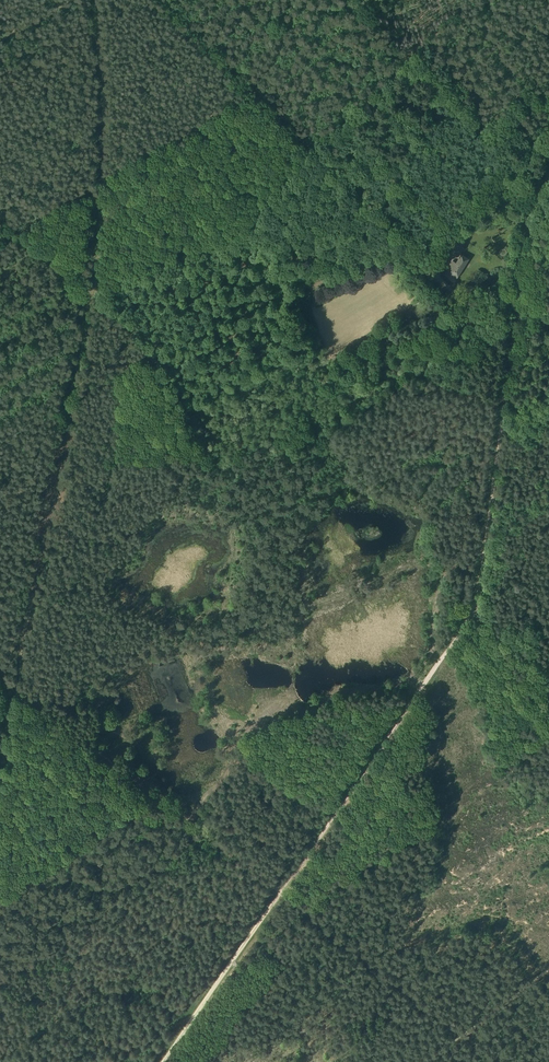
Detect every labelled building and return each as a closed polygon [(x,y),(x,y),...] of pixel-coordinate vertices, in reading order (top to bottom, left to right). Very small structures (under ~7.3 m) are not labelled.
[(466,239),(463,237),(461,236),(458,234),(453,241),(456,243),(458,245),(461,246),(466,239)] [(449,274),(456,279),(468,259),(461,254),(456,263),(449,274)] [(446,272),(449,274),(456,263),(453,260),(446,272)]
